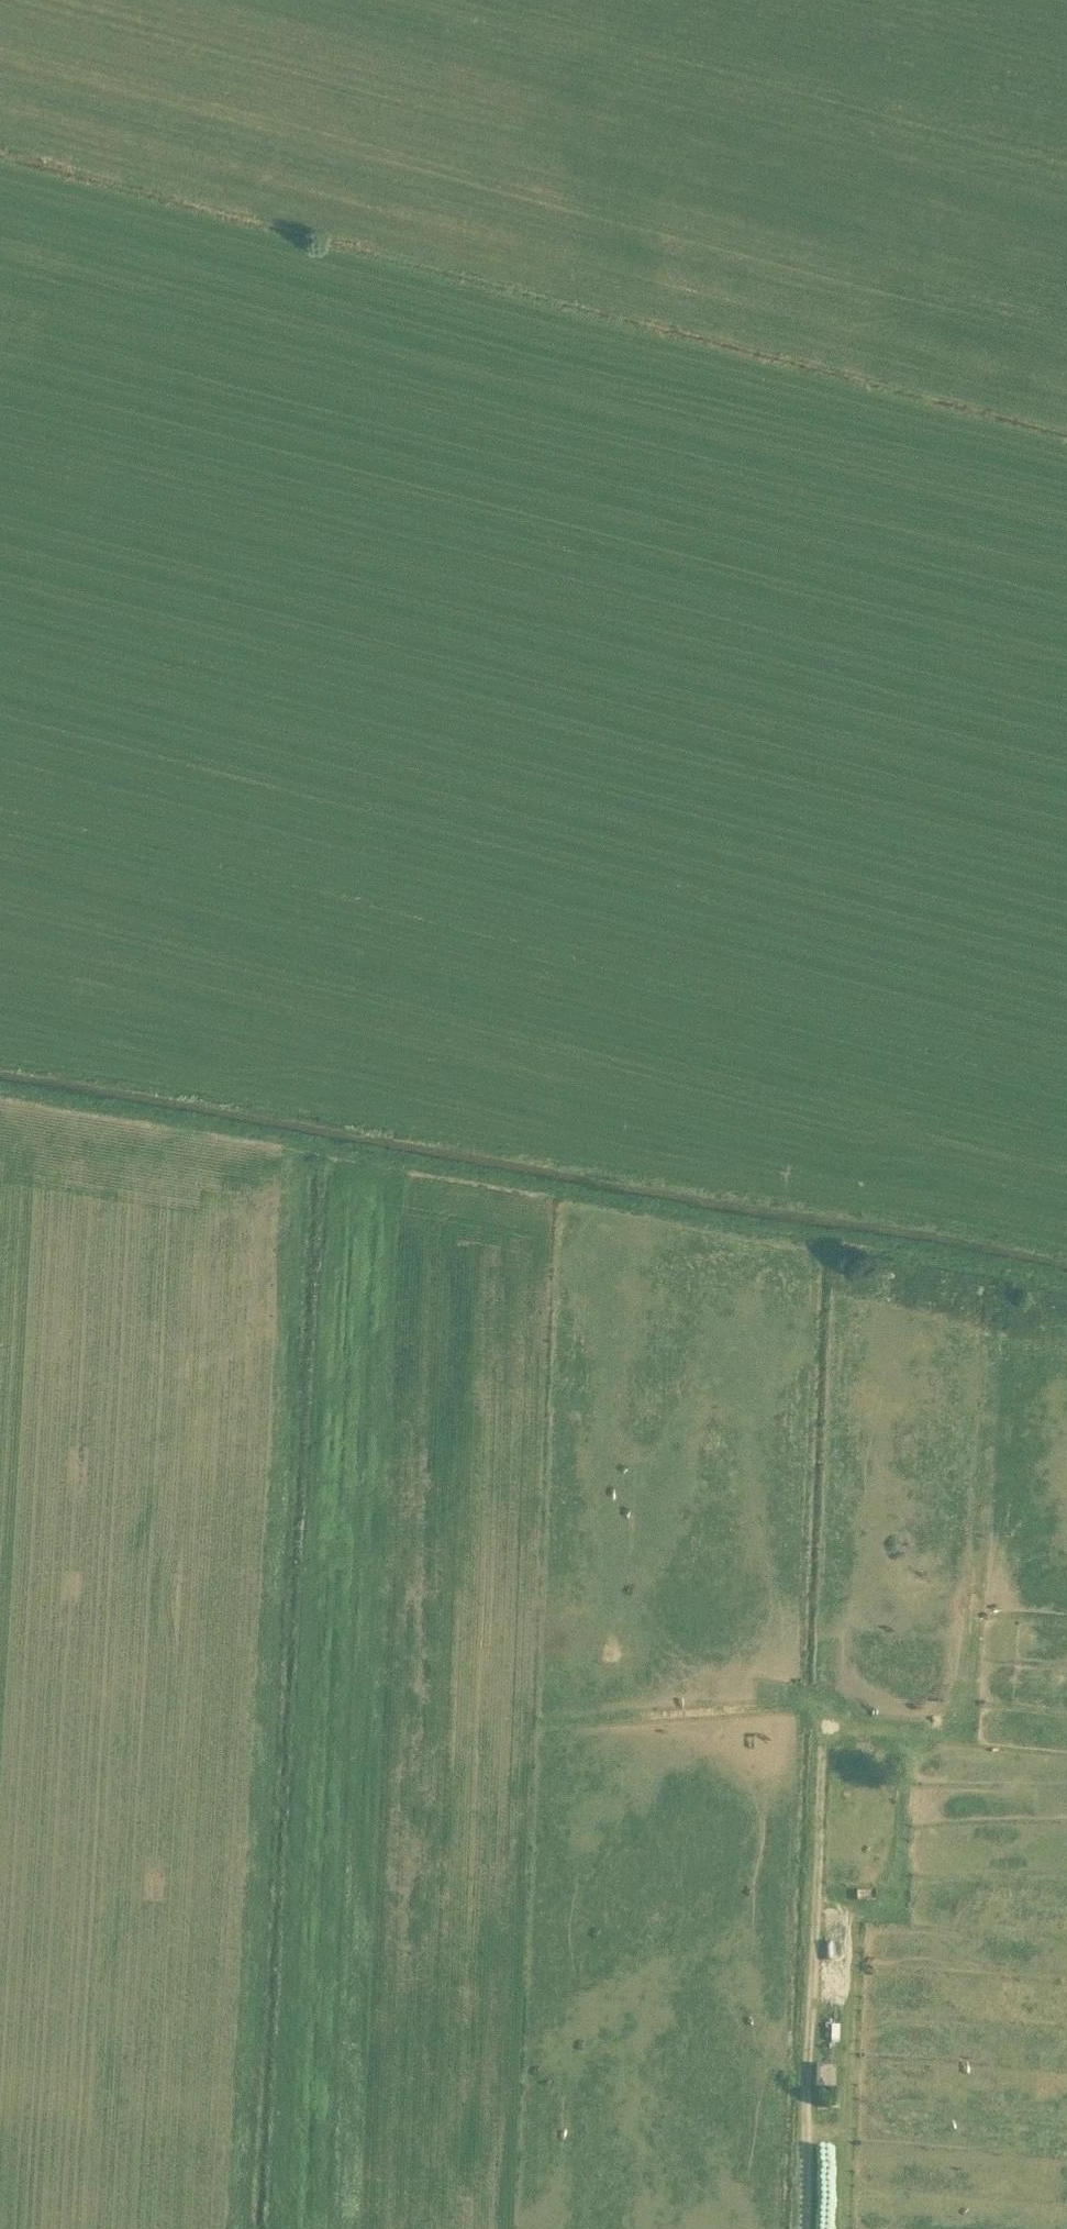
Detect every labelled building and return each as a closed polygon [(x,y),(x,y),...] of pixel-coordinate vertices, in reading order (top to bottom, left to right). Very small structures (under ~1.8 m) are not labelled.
[(817,2067),(816,2090),(836,2091),(837,2067),(817,2067)]
